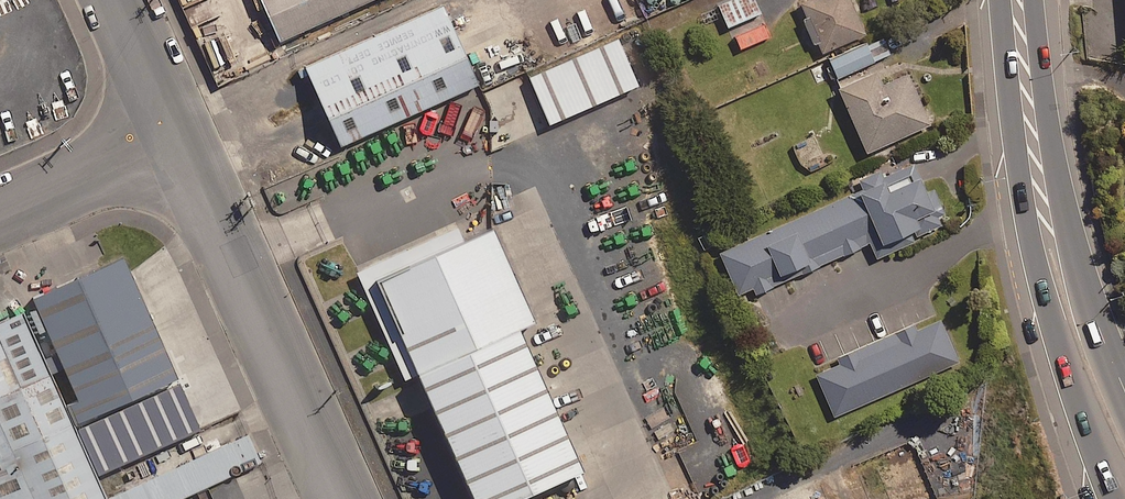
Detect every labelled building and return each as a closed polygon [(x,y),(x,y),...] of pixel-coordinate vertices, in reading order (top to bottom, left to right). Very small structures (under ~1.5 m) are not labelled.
[(291,21),(338,0),(282,0),(291,21)] [(463,0),(411,0),(310,44),(347,126),(491,62),(463,0)] [(754,0),(735,0),(718,7),(728,29),(760,15),(754,0)] [(850,0),(812,0),(801,5),(823,54),(866,35),(850,0)] [(649,61),(628,14),(538,54),(559,101),(649,61)] [(827,63),(835,81),(887,57),(879,40),(827,63)] [(885,87),(879,74),(839,91),(867,154),(931,127),(909,77),(885,87)] [(739,221),(766,281),(957,194),(929,135),(739,221)] [(824,155),(814,136),(795,145),(809,173),(836,159),(832,151),(824,155)] [(382,260),(421,348),(523,302),(537,296),(498,209),(382,260)] [(137,238),(42,281),(94,396),(189,353),(137,238)] [(29,291),(1,303),(0,300),(0,488),(5,498),(122,498),(29,291)] [(949,292),(821,351),(845,400),(972,341),(949,292)] [(523,302),(421,348),(484,488),(586,442),(523,302)] [(215,402),(197,363),(140,388),(158,428),(215,402)]
